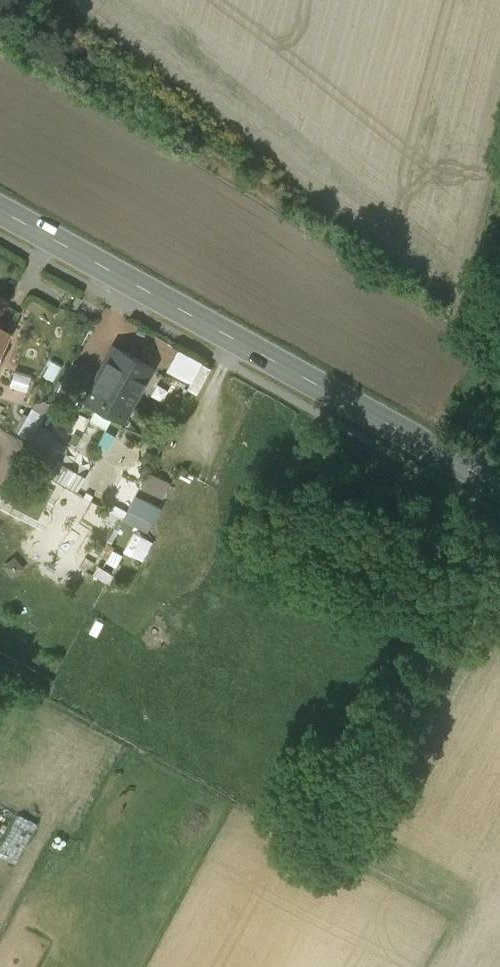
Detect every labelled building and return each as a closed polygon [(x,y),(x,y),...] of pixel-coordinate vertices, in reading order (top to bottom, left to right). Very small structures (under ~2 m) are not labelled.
[(151,367),(114,346),(85,399),(97,406),(93,413),(103,419),(107,411),(122,420),(151,367)] [(202,390),(216,366),(182,347),(169,371),(202,390)] [(37,437),(48,408),(34,403),(24,432),(37,437)] [(83,478),(27,445),(19,459),(75,492),(83,478)] [(149,473),(146,490),(169,495),(172,477),(149,473)] [(16,507),(43,520),(57,487),(31,475),(16,507)] [(133,507),(117,537),(140,550),(156,520),(133,507)] [(101,566),(97,576),(114,582),(118,573),(101,566)]
